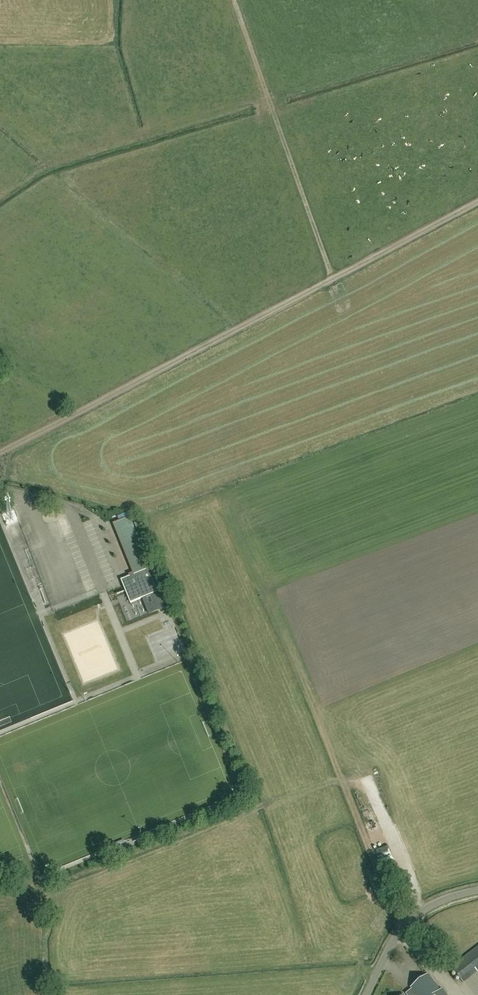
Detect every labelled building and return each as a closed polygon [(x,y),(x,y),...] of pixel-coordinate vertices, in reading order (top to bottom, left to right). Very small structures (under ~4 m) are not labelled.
[(151,568),(130,517),(113,524),(113,525),(116,524),(136,574),(121,580),(131,603),(163,590),(154,567),(151,568)] [(102,596),(104,604),(112,602),(110,594),(102,596)] [(464,982),(477,971),(477,947),(452,967),(464,982)] [(441,988),(439,989),(427,974),(411,987),(417,994),(446,994),(441,988)]
